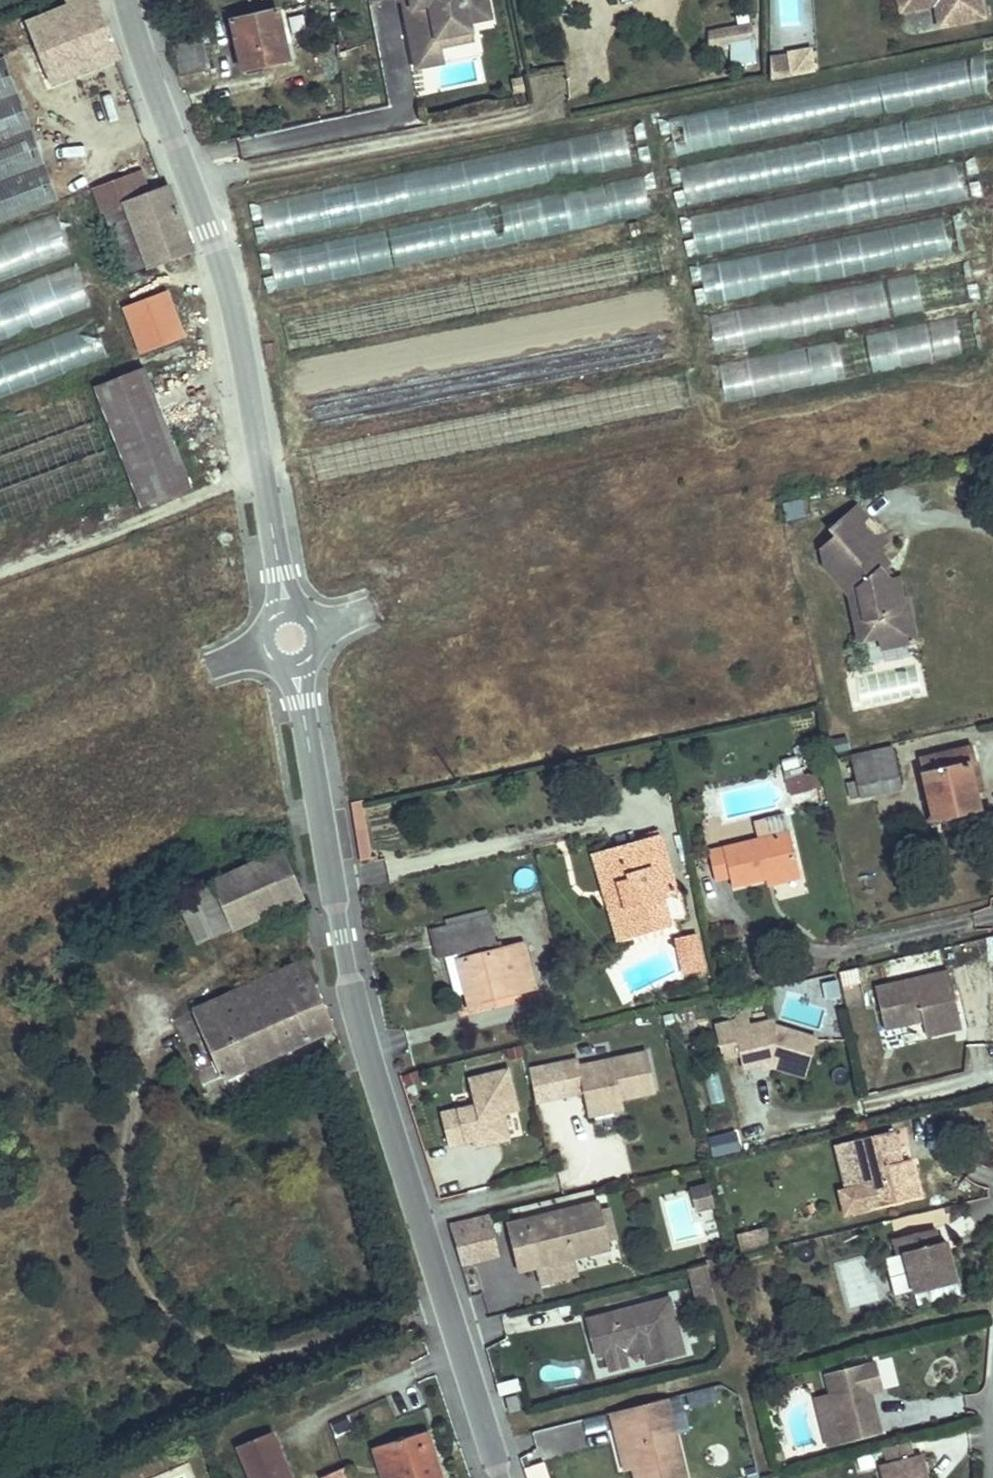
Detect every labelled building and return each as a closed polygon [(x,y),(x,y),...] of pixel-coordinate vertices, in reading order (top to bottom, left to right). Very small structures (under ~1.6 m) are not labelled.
[(120,57),(98,0),(65,0),(68,7),(27,23),(51,84),(120,57)] [(418,0),(404,0),(407,16),(412,7),(419,5),(418,0)] [(487,0),(418,0),(419,5),(412,7),(407,16),(413,47),(438,43),(438,46),(472,39),(469,21),(490,17),(487,0)] [(901,12),(936,6),(939,27),(978,19),(974,0),(899,0),(901,12)] [(981,0),(974,0),(978,19),(984,18),(981,0)] [(289,60),(278,11),(231,21),(243,71),(289,60)] [(750,37),(750,25),(712,32),(712,46),(731,43),(750,39),(750,37)] [(756,63),(755,42),(755,36),(750,37),(750,39),(731,43),(730,68),(756,63)] [(210,70),(203,40),(173,46),(180,77),(210,70)] [(438,46),(438,43),(413,47),(417,67),(442,62),(438,46)] [(813,72),(810,50),(787,53),(788,56),(770,58),(770,80),(813,72)] [(992,93),(992,55),(666,115),(673,152),(992,93)] [(0,78),(0,230),(57,212),(14,73),(0,78)] [(524,91),(521,78),(511,80),(514,93),(524,91)] [(992,146),(992,106),(675,163),(682,201),(992,146)] [(258,196),(265,235),(632,169),(624,129),(258,196)] [(689,211),(696,250),(976,202),(969,163),(689,211)] [(137,208),(143,205),(149,223),(135,228),(149,266),(151,265),(191,251),(168,187),(149,194),(141,171),(94,188),(102,212),(106,211),(134,201),(137,208)] [(164,303),(151,265),(149,266),(135,228),(149,223),(143,205),(137,208),(134,201),(106,211),(142,310),(164,303)] [(483,248),(479,224),(506,220),(504,210),(443,221),(443,219),(387,228),(393,263),(483,248)] [(946,218),(698,259),(705,299),(953,258),(946,218)] [(74,260),(61,221),(0,240),(0,283),(74,260)] [(640,233),(638,223),(629,225),(631,235),(640,233)] [(275,288),(346,273),(338,238),(267,253),(275,288)] [(970,267),(711,307),(717,345),(976,305),(970,267)] [(91,308),(79,270),(0,295),(0,337),(91,308)] [(842,374),(962,356),(956,317),(836,335),(842,374)] [(66,369),(106,355),(94,320),(54,334),(66,369)] [(143,368),(96,387),(143,506),(189,488),(143,368)] [(794,516),(792,506),(785,508),(787,518),(794,516)] [(890,580),(881,570),(885,567),(889,563),(877,550),(887,541),(857,507),(829,531),(835,537),(821,549),(825,568),(849,596),(854,622),(860,621),(864,640),(880,636),(900,632),(896,613),(897,613),(904,602),(903,599),(899,578),(896,579),(890,580)] [(896,579),(885,567),(881,570),(890,580),(896,579)] [(915,642),(906,599),(903,599),(904,602),(897,613),(896,613),(900,632),(880,636),(882,649),(915,642)] [(864,640),(860,621),(854,622),(859,641),(864,640)] [(847,750),(845,738),(833,741),(835,752),(847,750)] [(815,754),(811,742),(796,746),(801,759),(815,754)] [(899,777),(892,747),(851,756),(857,781),(848,783),(851,799),(860,797),(858,787),(899,777)] [(973,783),(969,765),(976,763),(972,747),(920,759),(932,811),(952,806),(954,815),(979,809),(973,783)] [(981,781),(976,763),(969,765),(973,783),(981,781)] [(802,776),(800,768),(785,772),(787,780),(802,776)] [(820,787),(816,772),(802,776),(787,780),(791,795),(820,787)] [(860,797),(901,787),(899,777),(858,787),(860,797)] [(954,815),(952,806),(932,811),(934,820),(954,815)] [(799,871),(790,832),(708,851),(715,880),(730,877),(732,886),(766,878),(799,871)] [(673,883),(660,837),(621,848),(625,860),(605,866),(606,872),(613,895),(622,892),(626,907),(619,909),(627,936),(669,924),(661,897),(660,895),(657,897),(654,889),(673,883)] [(625,860),(621,848),(594,856),(599,874),(606,872),(605,866),(625,860)] [(303,896),(283,851),(212,882),(232,928),(303,896)] [(361,887),(388,883),(385,859),(357,863),(361,887)] [(8,870),(2,872),(4,878),(10,875),(8,870)] [(767,885),(800,878),(799,871),(766,878),(767,885)] [(613,895),(606,872),(599,874),(618,939),(627,936),(619,909),(626,907),(622,892),(613,895)] [(212,882),(195,890),(216,936),(233,929),(232,928),(212,882)] [(676,893),(673,883),(654,889),(657,897),(660,895),(661,897),(676,893)] [(195,890),(177,898),(197,944),(216,936),(195,890)] [(447,926),(478,918),(488,915),(487,909),(446,920),(447,926)] [(492,930),(488,915),(478,918),(481,932),(492,930)] [(534,988),(523,944),(497,950),(491,952),(490,946),(496,945),(492,930),(481,932),(478,918),(447,926),(429,930),(437,959),(445,957),(457,954),(467,993),(455,996),(460,1013),(493,1005),(491,999),(534,988)] [(697,949),(695,937),(677,940),(680,952),(697,949)] [(701,968),(697,949),(680,952),(684,972),(701,968)] [(467,993),(457,954),(445,957),(455,996),(467,993)] [(334,1028),(304,961),(194,1011),(223,1077),(334,1028)] [(961,1027),(949,972),(875,989),(885,1029),(922,1020),(926,1035),(961,1027)] [(853,990),(849,974),(840,976),(845,992),(853,990)] [(840,996),(837,982),(823,985),(826,999),(840,996)] [(749,1026),(745,1010),(733,1022),(735,1030),(749,1026)] [(698,1032),(711,1028),(709,1019),(696,1021),(698,1032)] [(805,1076),(816,1039),(775,1026),(774,1020),(749,1026),(735,1030),(733,1022),(715,1026),(722,1058),(740,1054),(743,1068),(761,1064),(771,1061),(775,1063),(774,1067),(805,1076)] [(524,1057),(521,1046),(507,1050),(509,1060),(524,1057)] [(655,1091),(647,1053),(580,1067),(579,1060),(561,1064),(568,1095),(584,1092),(589,1116),(615,1110),(613,1100),(621,1099),(655,1091)] [(774,1067),(775,1063),(771,1061),(761,1064),(763,1069),(774,1067)] [(420,1082),(415,1071),(401,1077),(406,1088),(420,1082)] [(502,1115),(517,1112),(507,1071),(469,1080),(475,1106),(441,1114),(449,1146),(473,1140),(483,1137),(484,1144),(508,1139),(502,1115)] [(624,1108),(621,1099),(613,1100),(615,1110),(624,1108)] [(736,1148),(731,1130),(711,1135),(716,1152),(736,1148)] [(902,1163),(894,1130),(886,1133),(894,1165),(897,1164),(902,1163)] [(919,1196),(912,1166),(899,1170),(897,1164),(894,1165),(886,1133),(854,1140),(866,1185),(847,1190),(839,1192),(845,1215),(919,1196)] [(484,1144),(483,1137),(473,1140),(475,1147),(484,1144)] [(866,1185),(854,1140),(836,1145),(847,1190),(866,1185)] [(912,1166),(910,1161),(902,1163),(897,1164),(899,1170),(912,1166)] [(714,1205),(709,1185),(692,1189),(697,1210),(714,1205)] [(609,1249),(597,1202),(508,1224),(515,1251),(531,1247),(536,1267),(574,1258),(609,1249)] [(449,1223),(454,1240),(493,1230),(489,1214),(449,1223)] [(957,1281),(947,1241),(939,1243),(935,1228),(894,1240),(898,1254),(904,1253),(909,1271),(914,1292),(957,1281)] [(500,1258),(493,1230),(454,1240),(462,1267),(500,1258)] [(771,1249),(767,1230),(737,1237),(741,1256),(771,1249)] [(536,1267),(531,1247),(515,1251),(520,1271),(536,1267)] [(909,1271),(904,1253),(898,1254),(891,1256),(896,1275),(909,1271)] [(540,1281),(577,1272),(574,1258),(536,1267),(540,1281)] [(716,1304),(714,1294),(696,1299),(699,1309),(716,1304)] [(684,1354),(670,1298),(649,1303),(646,1315),(616,1322),(608,1314),(587,1320),(596,1357),(606,1354),(610,1371),(628,1366),(623,1350),(628,1349),(642,1345),(644,1351),(647,1363),(684,1354)] [(616,1322),(646,1315),(649,1303),(608,1314),(616,1322)] [(644,1351),(642,1345),(628,1349),(629,1355),(644,1351)] [(868,1401),(866,1394),(871,1393),(882,1390),(875,1362),(825,1374),(830,1395),(842,1443),(881,1433),(873,1399),(868,1401)] [(891,1363),(879,1365),(883,1388),(896,1385),(891,1363)] [(815,1393),(813,1384),(802,1387),(804,1396),(815,1393)] [(691,1403),(689,1395),(678,1397),(679,1406),(691,1403)] [(842,1443),(830,1395),(815,1398),(827,1447),(842,1443)] [(520,1410),(516,1396),(506,1398),(510,1412),(520,1410)] [(675,1432),(668,1434),(664,1419),(672,1417),(667,1399),(611,1413),(615,1428),(623,1426),(633,1468),(636,1477),(687,1477),(675,1432)] [(742,1414),(739,1401),(725,1404),(728,1418),(742,1414)] [(675,1432),(672,1417),(664,1419),(668,1434),(675,1432)] [(633,1468),(623,1426),(615,1428),(625,1470),(633,1468)] [(426,1431),(388,1443),(392,1457),(385,1459),(390,1476),(391,1477),(441,1477),(426,1431)] [(238,1446),(251,1477),(290,1477),(272,1432),(238,1446)] [(921,1454),(913,1456),(909,1442),(885,1448),(889,1462),(880,1465),(884,1477),(927,1477),(921,1454)] [(388,1443),(374,1448),(383,1477),(390,1476),(385,1459),(392,1457),(388,1443)] [(784,1460),(782,1451),(774,1453),(776,1462),(784,1460)] [(875,1467),(871,1453),(857,1457),(861,1471),(875,1467)]
